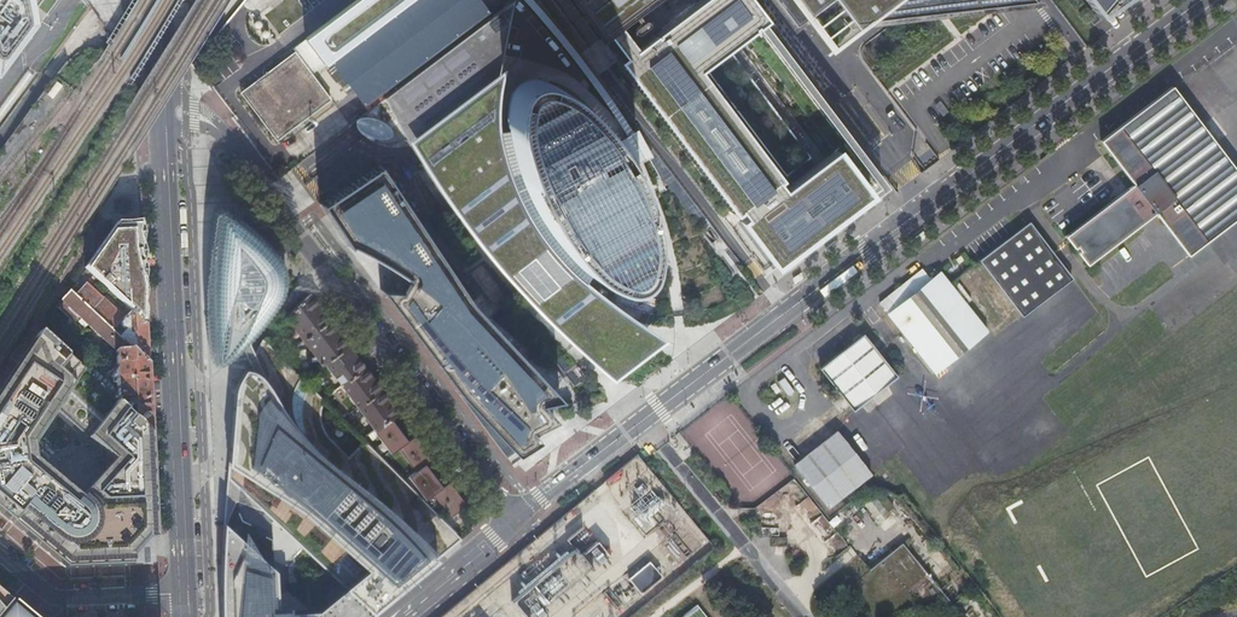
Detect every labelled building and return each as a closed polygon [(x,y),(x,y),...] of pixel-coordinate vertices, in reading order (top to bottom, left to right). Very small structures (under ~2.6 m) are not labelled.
[(30,16),(27,4),(27,0),(0,0),(0,57),(30,16)] [(27,4),(30,16),(42,0),(27,0),(27,4)] [(306,38),(328,68),(334,64),(418,0),(356,0),(306,38)] [(334,64),(366,108),(491,13),(481,0),(418,0),(334,64)] [(596,89),(599,93),(616,118),(628,136),(634,132),(618,109),(611,99),(605,89),(598,79),(594,74),(590,69),(583,60),(529,0),(524,0),(551,31),(570,55),(581,69),(592,83),(596,89)] [(636,10),(648,0),(649,0),(571,0),(600,37),(606,33),(617,24),(626,17),(633,25),(629,28),(629,29),(628,30),(629,32),(630,33),(631,33),(632,33),(633,33),(634,33),(643,27),(644,26),(644,24),(644,22),(643,20),(642,20),(639,20),(638,21),(632,13),(636,10)] [(617,24),(606,33),(611,41),(604,45),(613,57),(620,52),(745,216),(740,221),(774,264),(807,239),(855,204),(869,193),(833,150),(784,189),(778,180),(810,157),(729,47),(767,20),(751,0),(698,0),(636,48),(617,24)] [(833,49),(869,22),(1034,2),(1032,0),(776,0),(795,25),(808,16),(833,49)] [(1097,18),(1112,0),(1083,0),(1097,18)] [(497,83),(512,1),(384,97),(392,113),(403,132),(410,145),(417,143),(497,83)] [(30,16),(0,57),(0,76),(33,32),(30,16)] [(218,34),(207,27),(193,48),(204,55),(218,34)] [(282,63),(281,63),(280,63),(280,64),(280,65),(268,74),(268,73),(267,73),(266,74),(267,74),(267,75),(265,77),(263,75),(257,80),(258,82),(256,84),(255,83),(254,83),(254,84),(254,85),(243,93),(276,138),(287,129),(288,130),(289,130),(289,129),(289,128),(300,119),(300,120),(301,120),(302,120),(302,119),(302,118),(314,109),(314,110),(315,110),(315,109),(316,109),(315,109),(315,108),(327,99),(327,100),(328,100),(328,99),(329,99),(329,98),(295,53),(293,53),(293,54),(293,55),(282,63)] [(28,71),(0,109),(0,123),(34,76),(28,71)] [(554,86),(547,83),(543,81),(540,80),(537,80),(534,79),(531,79),(528,79),(525,80),(522,81),(520,82),(517,84),(515,86),(513,89),(512,91),(511,94),(509,97),(509,99),(508,104),(507,112),(507,121),(507,129),(508,136),(509,141),(511,147),(513,156),(516,165),(519,173),(522,182),(526,190),(530,198),(534,206),(539,214),(543,222),(548,229),(554,236),(559,244),(565,251),(571,257),(576,262),(583,267),(590,273),(591,274),(596,277),(604,280),(608,282),(613,283),(619,284),(625,283),(631,280),(636,276),(639,271),(641,265),(643,259),(643,253),(644,247),(644,241),(643,232),(641,223),(638,211),(635,200),(633,194),(626,177),(623,171),(618,161),(614,153),(610,147),(603,135),(596,125),(588,116),(580,107),(569,97),(562,91),(559,89),(554,86)] [(494,124),(492,125),(492,116),(493,106),(495,95),(497,83),(417,143),(410,145),(418,158),(423,166),(439,191),(458,218),(477,242),(498,268),(512,284),(517,281),(519,283),(523,288),(527,292),(532,296),(536,301),(540,305),(544,309),(546,312),(555,320),(564,329),(588,351),(601,330),(607,321),(613,311),(583,287),(584,285),(579,281),(572,275),(565,268),(559,262),(553,255),(547,248),(542,241),(537,233),(532,226),(527,218),(523,210),(518,202),(514,194),(511,186),(507,177),(504,169),(502,160),(499,151),(498,145),(496,137),(495,131),(494,124)] [(1236,218),(1236,173),(1171,87),(1099,141),(1133,185),(1067,236),(1088,263),(1141,223),(1154,212),(1187,256),(1236,218)] [(73,96),(66,91),(62,98),(68,102),(73,96)] [(383,121),(377,119),(374,118),(371,117),(369,117),(362,117),(361,117),(358,118),(357,119),(356,122),(356,125),(358,128),(362,132),(367,135),(376,138),(379,139),(382,139),(386,139),(388,139),(390,137),(392,136),(393,134),(392,131),(391,129),(389,126),(386,124),(385,123),(383,121)] [(507,129),(495,131),(496,137),(498,145),(499,151),(502,160),(504,169),(507,177),(511,186),(514,194),(518,202),(523,210),(527,218),(532,226),(537,233),(542,241),(547,248),(553,255),(559,262),(565,268),(572,275),(579,281),(584,285),(591,274),(590,273),(583,267),(576,262),(571,257),(565,251),(559,244),(554,236),(548,229),(543,222),(539,214),(534,206),(530,198),(526,190),(522,182),(519,173),(516,165),(513,156),(511,147),(509,141),(508,136),(507,129)] [(653,157),(638,130),(634,132),(628,136),(622,139),(610,147),(614,153),(618,161),(623,171),(638,164),(653,157)] [(28,158),(23,155),(19,160),(24,164),(28,158)] [(459,393),(507,458),(515,453),(537,439),(531,431),(542,425),(549,422),(552,420),(540,403),(560,399),(470,302),(378,164),(319,203),(348,246),(350,245),(374,257),(405,277),(401,282),(398,289),(397,290),(380,289),(459,393)] [(214,215),(212,226),(213,224),(214,223),(216,223),(238,222),(241,223),(243,223),(241,222),(233,216),(223,210),(221,209),(218,209),(217,209),(215,211),(214,212),(214,215)] [(217,353),(221,354),(222,355),(222,356),(223,356),(224,357),(225,357),(226,357),(229,356),(232,353),(235,350),(240,346),(246,340),(248,337),(255,330),(263,319),(274,304),(278,297),(280,292),(281,290),(282,284),(282,277),(282,270),(281,268),(279,264),(277,260),(274,254),(268,247),(258,237),(255,234),(243,223),(241,223),(238,222),(216,223),(214,223),(213,224),(212,226),(211,235),(210,240),(209,253),(208,267),(207,285),(207,294),(207,313),(208,331),(210,349),(210,350),(211,351),(213,353),(214,353),(215,353),(216,353),(217,353)] [(130,311),(145,326),(139,225),(115,225),(84,269),(130,311)] [(1018,234),(981,263),(1023,318),(1074,280),(1032,225),(1018,234)] [(890,314),(889,315),(937,374),(989,331),(951,285),(941,273),(932,280),(923,270),(882,303),(890,314)] [(102,298),(101,298),(78,277),(68,291),(147,364),(145,326),(130,311),(124,318),(102,298)] [(517,281),(512,284),(514,286),(518,291),(522,295),(526,299),(530,304),(535,308),(539,312),(544,317),(546,312),(544,309),(540,305),(536,301),(532,296),(527,292),(523,288),(519,283),(517,281)] [(147,364),(68,291),(61,301),(68,308),(67,310),(75,318),(77,316),(115,351),(116,374),(112,374),(113,383),(116,383),(116,403),(123,409),(132,408),(132,418),(150,434),(148,390),(147,364)] [(303,340),(328,322),(308,296),(285,317),(303,340)] [(608,322),(607,321),(601,330),(603,331),(604,331),(607,330),(609,328),(609,327),(609,324),(608,322)] [(325,363),(346,347),(328,322),(303,340),(322,365),(325,363)] [(151,453),(150,434),(115,402),(98,386),(89,378),(75,365),(72,362),(39,332),(0,390),(0,514),(64,567),(129,564),(128,539),(74,495),(52,476),(33,460),(31,447),(56,410),(100,449),(100,457),(100,466),(101,470),(101,472),(103,477),(104,479),(105,480),(109,484),(110,484),(111,486),(114,487),(115,488),(116,488),(117,488),(118,489),(119,489),(120,489),(125,489),(128,488),(129,488),(133,487),(133,486),(135,486),(137,484),(140,481),(141,480),(142,479),(144,475),(145,472),(146,469),(146,467),(146,466),(145,453),(151,453)] [(862,334),(819,368),(854,411),(896,376),(862,334)] [(281,357),(262,339),(253,355),(248,363),(240,377),(237,382),(235,388),(234,393),(229,458),(249,464),(244,476),(238,489),(263,511),(262,512),(283,531),(286,528),(297,539),(295,542),(299,546),(300,545),(346,588),(317,611),(289,613),(289,606),(276,606),(274,571),(224,525),(223,524),(222,547),(221,563),(221,583),(221,612),(221,616),(367,616),(371,614),(372,613),(401,589),(399,586),(405,581),(407,584),(416,576),(461,539),(378,455),(364,440),(347,457),(328,437),(323,431),(321,428),(320,424),(320,421),(319,417),(319,413),(321,405),(323,403),(325,401),(281,357)] [(253,355),(246,340),(240,346),(248,363),(253,355)] [(341,385),(363,369),(346,347),(325,363),(341,385)] [(624,351),(621,352),(620,352),(617,353),(615,355),(612,357),(610,361),(609,362),(608,365),(608,368),(609,370),(612,371),(615,371),(617,370),(619,370),(622,367),(624,365),(626,364),(627,361),(629,359),(629,357),(628,354),(627,352),(624,351)] [(357,407),(379,391),(363,369),(341,385),(357,407)] [(89,378),(98,386),(103,380),(95,372),(89,378)] [(389,419),(396,414),(379,391),(357,407),(374,430),(389,419)] [(407,442),(389,419),(374,430),(372,431),(390,454),(397,450),(414,472),(407,477),(425,501),(431,496),(448,518),(466,506),(449,483),(442,488),(424,465),(431,460),(414,437),(407,442)] [(837,431),(794,466),(829,508),(871,474),(837,431)] [(249,464),(229,458),(228,466),(244,476),(249,464)] [(636,460),(607,478),(642,533),(660,522),(654,512),(664,505),(636,460)] [(244,476),(228,466),(223,524),(224,525),(235,501),(262,512),(263,511),(238,489),(244,476)] [(57,477),(52,476),(74,495),(73,492),(73,490),(70,486),(65,481),(63,480),(59,478),(57,477)] [(297,539),(286,528),(283,531),(295,542),(297,539)] [(902,543),(846,589),(869,616),(886,616),(917,592),(929,606),(944,594),(902,543)] [(662,576),(648,560),(628,577),(641,594),(662,576)] [(8,603),(0,612),(0,616),(26,616),(8,603)] [(697,605),(681,616),(706,616),(697,605)]
